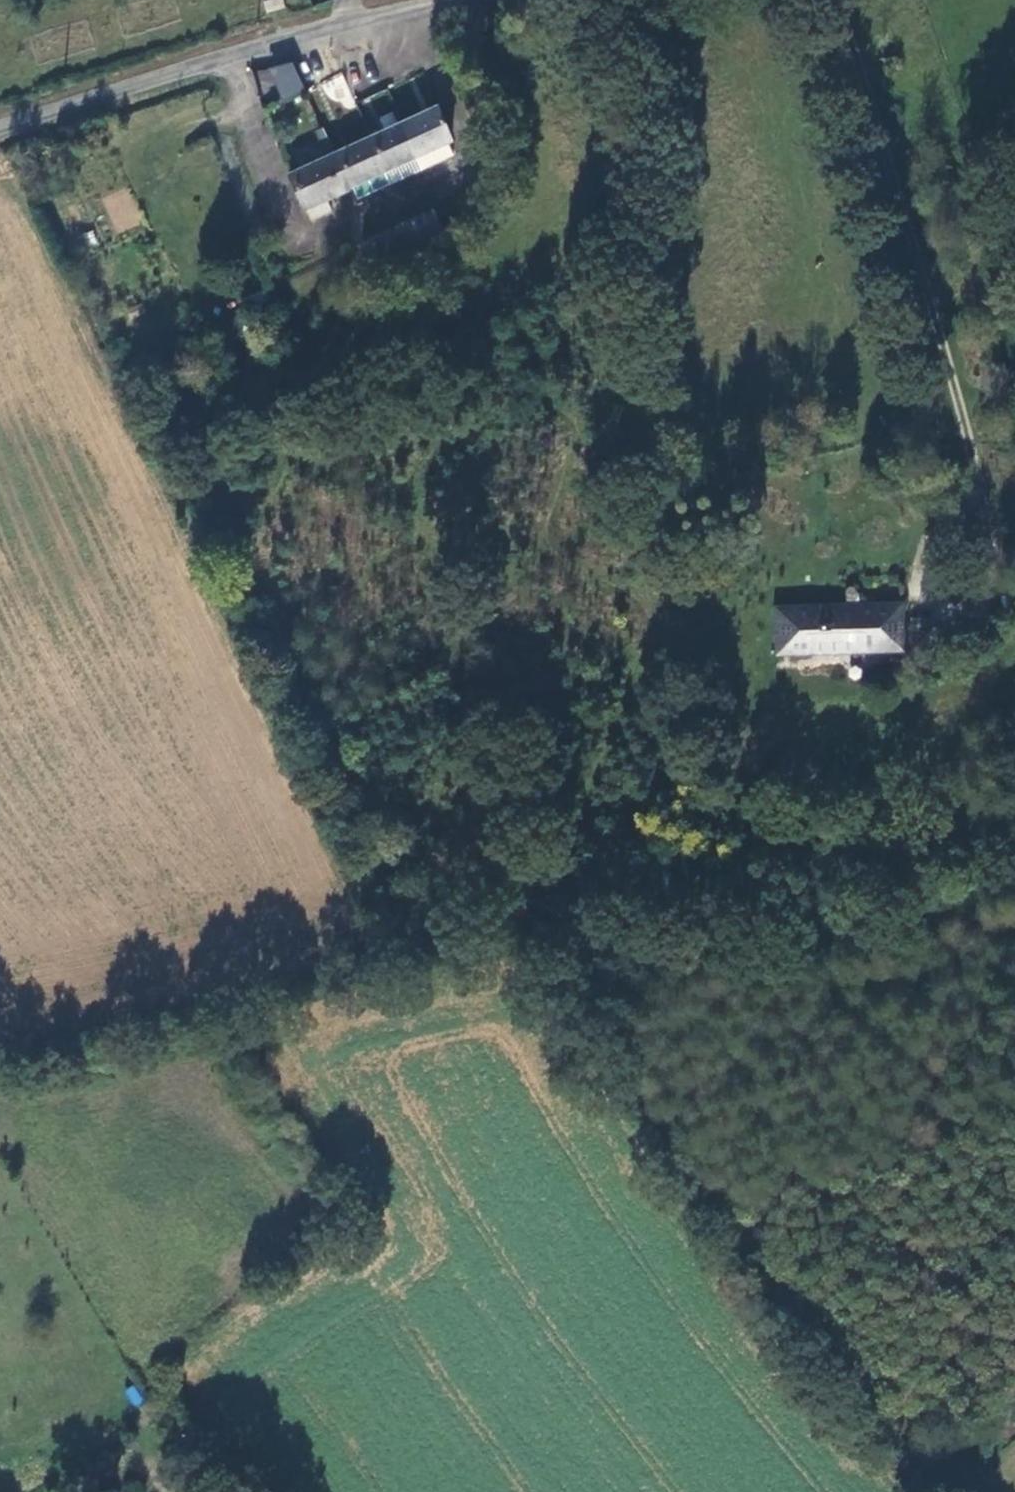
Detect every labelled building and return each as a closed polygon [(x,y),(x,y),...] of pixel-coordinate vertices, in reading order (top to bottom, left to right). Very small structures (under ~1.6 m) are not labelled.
[(266,12),(285,7),(283,0),(263,0),(266,12)] [(294,60),(254,71),(264,104),(304,93),(294,60)] [(411,160),(445,146),(432,113),(398,127),(411,160)] [(398,127),(368,140),(381,172),(411,160),(398,127)] [(368,140),(329,156),(342,188),(349,186),(381,172),(368,140)] [(445,146),(411,160),(414,168),(448,154),(445,146)] [(448,154),(414,168),(416,174),(450,159),(448,154)] [(329,156),(285,175),(298,206),(320,197),(342,188),(329,156)] [(384,180),(414,168),(411,160),(381,172),(384,180)] [(414,168),(384,180),(386,187),(416,174),(414,168)] [(349,186),(352,194),(384,180),(381,172),(349,186)] [(352,194),(355,201),(386,187),(384,180),(352,194)] [(323,206),(320,197),(298,206),(301,215),(323,206)] [(326,214),(323,206),(301,215),(304,223),(326,214)] [(412,223),(424,252),(439,246),(427,217),(412,223)] [(424,252),(412,223),(393,231),(405,260),(424,252)] [(405,260),(393,231),(376,238),(388,267),(405,260)] [(355,247),(367,275),(388,267),(376,238),(355,247)] [(900,596),(770,599),(771,650),(901,647),(900,596)]
